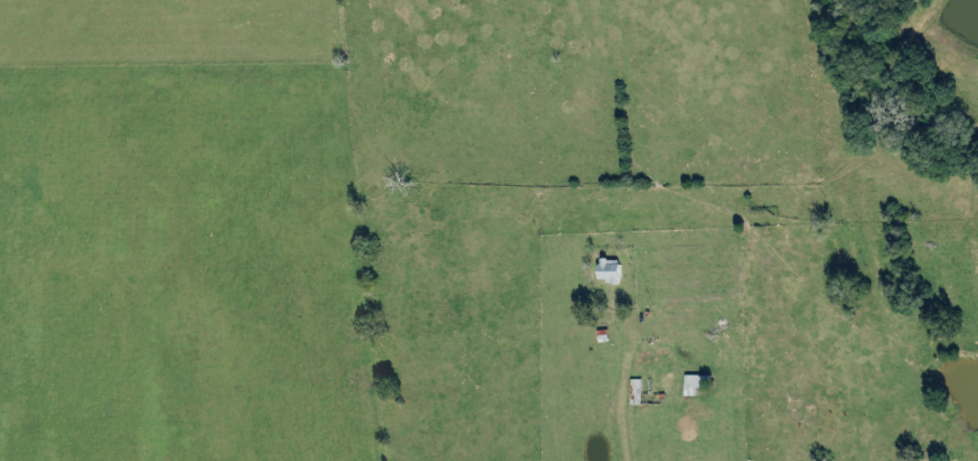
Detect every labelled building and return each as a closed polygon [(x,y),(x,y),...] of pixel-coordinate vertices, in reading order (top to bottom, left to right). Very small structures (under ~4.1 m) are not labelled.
[(627,263),(604,260),(601,282),(625,284),(627,263)] [(711,389),(711,377),(687,377),(687,398),(700,398),(700,389),(711,389)]
